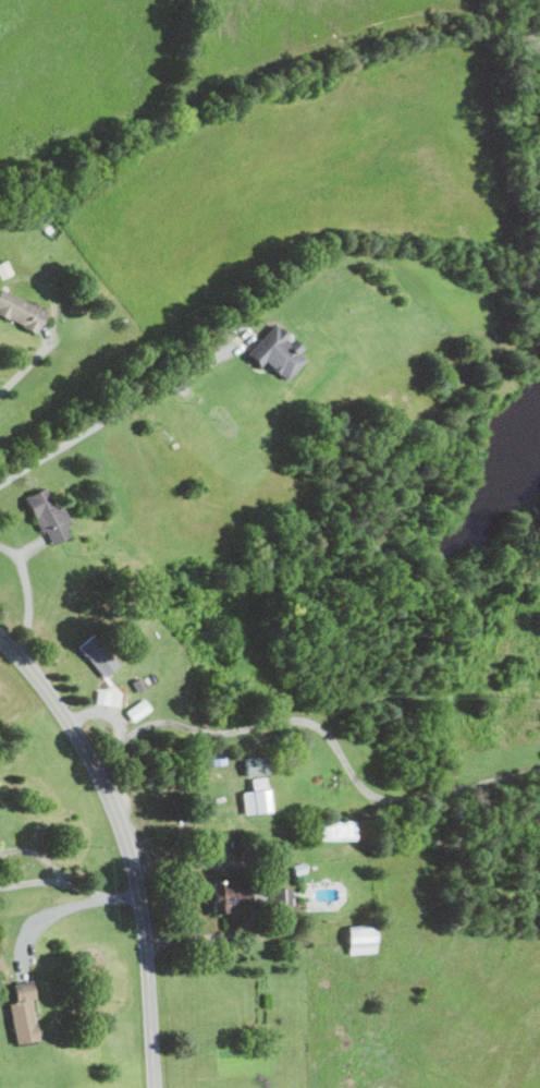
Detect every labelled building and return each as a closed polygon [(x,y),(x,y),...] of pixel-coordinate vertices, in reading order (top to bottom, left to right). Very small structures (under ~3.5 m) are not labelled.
[(1,279),(12,274),(6,260),(0,263),(0,278),(1,279)] [(37,332),(46,311),(0,290),(0,315),(37,332)] [(305,360),(298,353),(302,349),(276,323),(247,354),(260,367),(266,361),(285,380),(305,360)] [(56,510),(45,487),(24,498),(41,532),(45,530),(52,545),(70,536),(65,526),(71,524),(63,506),(56,510)] [(102,678),(118,666),(94,634),(78,646),(102,678)] [(150,711),(144,699),(125,710),(132,722),(150,711)] [(246,775),(268,773),(266,754),(244,756),(246,775)] [(244,812),(270,810),(266,776),(251,777),(252,789),(242,790),(244,812)] [(355,820),(321,819),(321,839),(355,839),(355,820)] [(226,910),(226,903),(246,902),(246,879),(212,880),(213,910),(226,910)] [(291,887),(276,887),(276,904),(291,903),(291,887)] [(349,953),(375,952),(375,924),(348,925),(349,953)] [(16,1043),(38,1038),(31,999),(35,998),(32,979),(12,983),(16,1001),(8,1002),(16,1043)]
